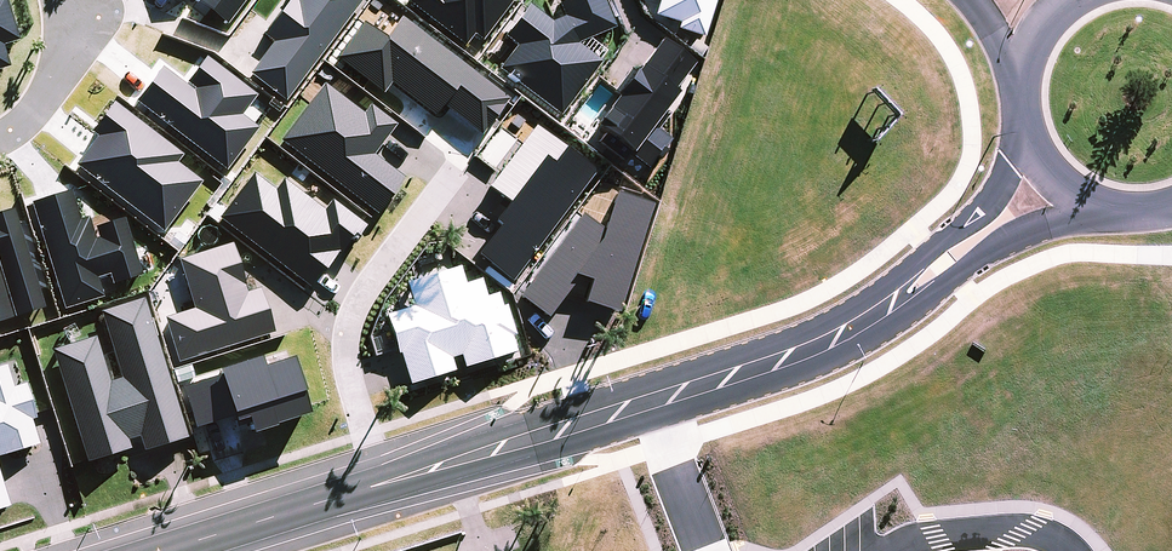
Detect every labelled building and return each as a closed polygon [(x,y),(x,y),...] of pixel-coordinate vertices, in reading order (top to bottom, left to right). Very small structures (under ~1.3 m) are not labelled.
[(12,67),(5,46),(21,42),(8,0),(0,0),(0,71),(12,67)] [(196,0),(228,26),(248,0),(197,0),(196,0)] [(251,75),(287,102),(364,0),(290,0),(263,35),(273,43),(251,75)] [(405,0),(466,46),(474,36),(481,41),(513,0),(405,0)] [(498,67),(559,116),(601,63),(575,44),(615,30),(602,0),(562,0),(557,2),(563,17),(551,22),(528,6),(505,37),(516,46),(498,67)] [(676,29),(703,37),(715,0),(658,0),(654,15),(679,23),(676,29)] [(363,22),(335,57),(382,93),(391,82),(435,116),(442,107),(481,137),(510,99),(402,17),(385,39),(363,22)] [(694,64),(662,41),(642,69),(638,67),(593,126),(605,136),(598,142),(623,162),(629,154),(650,171),(671,140),(652,127),(675,96),(672,94),(694,64)] [(163,67),(137,102),(227,172),(260,129),(243,116),(258,95),(207,57),(187,84),(196,89),(194,91),(163,67)] [(323,84),(279,142),(377,216),(406,178),(375,154),(396,126),(369,106),(363,114),(323,84)] [(97,136),(76,165),(164,233),(204,182),(179,163),(184,156),(115,102),(91,132),(97,136)] [(596,172),(534,125),(486,188),(507,204),(493,222),(499,226),(479,253),(514,279),(596,172)] [(253,173),(218,218),(310,287),(337,252),(343,256),(366,226),(331,200),(324,210),(283,179),(274,190),(253,173)] [(71,190),(31,203),(65,310),(105,299),(99,279),(109,276),(113,286),(142,277),(126,219),(96,227),(99,239),(96,239),(90,219),(80,222),(71,190)] [(584,214),(521,297),(549,318),(581,278),(592,281),(585,303),(620,313),(654,205),(617,194),(605,229),(584,214)] [(16,318),(46,308),(16,209),(0,214),(0,267),(16,318)] [(178,362),(273,333),(260,289),(246,292),(231,244),(178,260),(193,309),(164,318),(178,362)] [(399,353),(409,385),(454,370),(451,359),(460,356),(463,368),(516,352),(511,337),(515,336),(505,305),(501,306),(498,293),(486,296),(480,279),(465,283),(460,266),(405,282),(412,307),(385,314),(396,354),(399,353)] [(14,318),(0,274),(0,323),(14,318)] [(95,337),(51,351),(86,463),(131,449),(128,441),(140,436),(145,451),(187,438),(144,298),(98,312),(121,378),(109,381),(95,337)] [(311,414),(295,358),(265,367),(261,358),(220,369),(221,375),(184,386),(198,429),(235,417),(236,424),(248,419),(254,435),(277,428),(277,424),(311,414)] [(26,383),(15,387),(7,365),(0,368),(0,457),(40,445),(32,420),(38,419),(26,383)] [(12,506),(0,470),(0,509),(12,506)]
